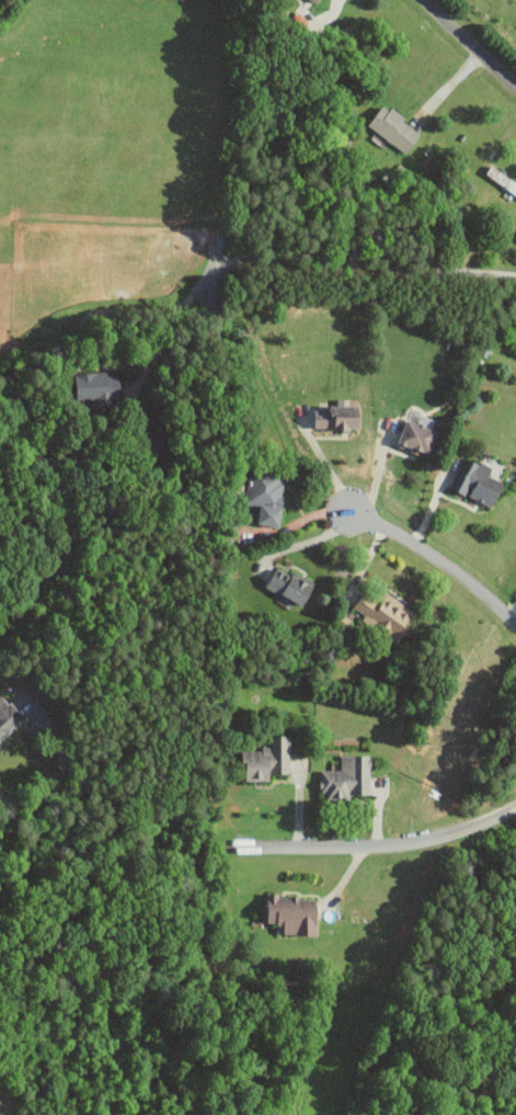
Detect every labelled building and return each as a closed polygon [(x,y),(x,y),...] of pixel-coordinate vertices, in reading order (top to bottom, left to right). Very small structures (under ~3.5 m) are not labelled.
[(367,127),(407,153),(419,133),(402,121),(405,118),(382,103),(367,127)] [(113,406),(113,398),(120,397),(119,375),(107,375),(107,372),(75,373),(76,400),(96,399),(96,407),(113,406)] [(315,429),(359,428),(359,405),(348,406),(348,402),(329,403),(329,410),(315,410),(315,429)] [(397,448),(418,453),(419,450),(431,454),(438,429),(405,420),(397,448)] [(450,489),(467,496),(493,507),(504,482),(488,476),(492,468),(463,456),(450,489)] [(277,527),(287,475),(251,468),(245,496),(262,499),(257,523),(277,527)] [(302,607),(313,588),(277,567),(266,586),(302,607)] [(363,592),(353,608),(365,615),(361,621),(399,645),(418,614),(383,592),(377,600),(363,592)] [(23,720),(0,692),(0,739),(23,720)] [(289,774),(289,735),(269,735),(269,749),(242,749),(242,781),(268,781),(268,774),(289,774)] [(341,771),(322,771),(321,802),(350,802),(350,795),(370,795),(370,756),(341,755),(341,771)] [(317,897),(267,897),(267,924),(283,924),(283,936),(316,936),(317,897)]
